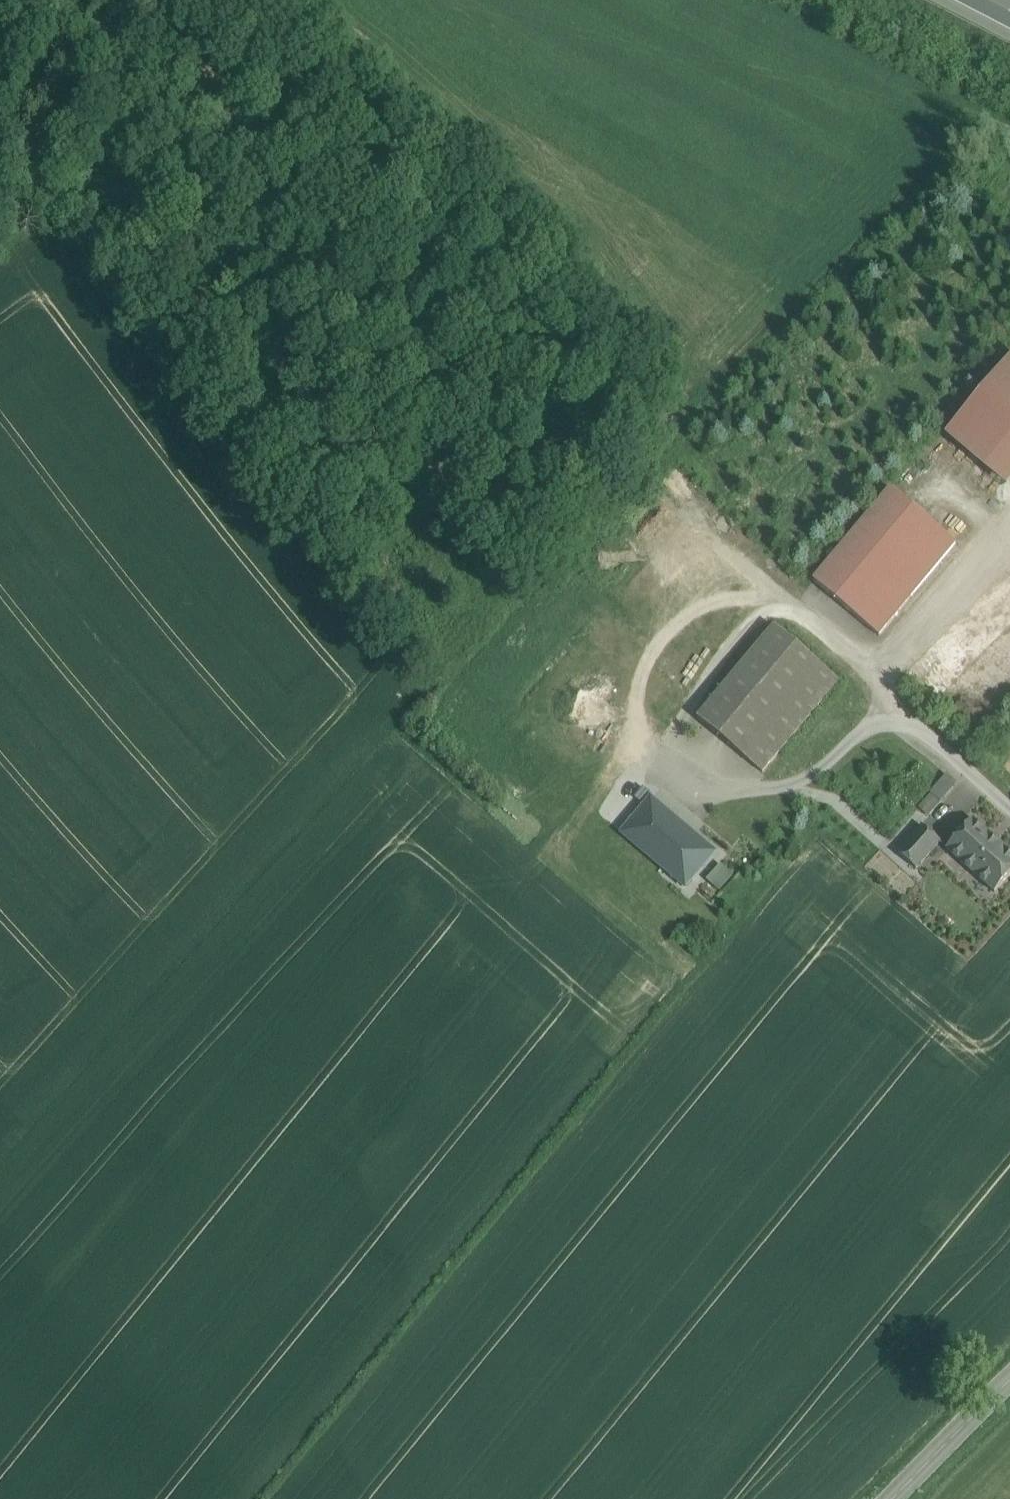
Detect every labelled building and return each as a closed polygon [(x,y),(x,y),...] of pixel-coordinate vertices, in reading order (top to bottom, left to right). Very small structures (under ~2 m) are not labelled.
[(952,436),(1008,482),(1009,480),(1009,367),(952,436)] [(957,544),(892,489),(846,543),(911,598),(957,544)] [(911,598),(846,543),(814,582),(880,637),(912,599),(911,598)] [(776,627),(699,719),(763,773),(840,681),(776,627)] [(643,791),(637,798),(646,806),(652,798),(643,791)] [(933,794),(920,809),(929,817),(942,802),(933,794)] [(715,852),(652,798),(646,806),(622,833),(685,887),(715,852)] [(975,821),(948,850),(996,893),(1009,877),(1009,852),(975,821)] [(941,843),(923,827),(899,854),(917,870),(941,843)] [(718,890),(732,873),(719,863),(706,879),(718,890)]
